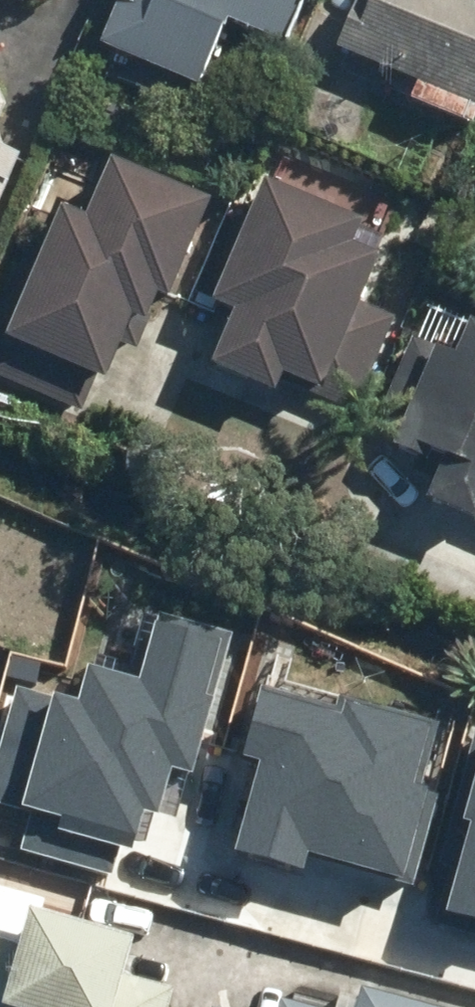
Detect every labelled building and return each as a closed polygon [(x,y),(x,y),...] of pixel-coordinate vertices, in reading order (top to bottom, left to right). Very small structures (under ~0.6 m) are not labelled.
[(100,48),(200,89),(227,23),(288,49),(308,0),(120,0),(100,48)] [(370,5),(358,0),(357,0),(335,52),(416,85),(409,102),(471,127),(474,117),(474,0),(372,0),(370,5)] [(20,156),(0,148),(0,204),(20,156)] [(156,303),(190,201),(94,169),(74,228),(39,216),(0,332),(0,350),(102,384),(131,295),(156,303)] [(363,234),(240,195),(182,377),(368,435),(396,349),(333,329),(363,234)] [(433,315),(377,463),(474,501),(474,331),(433,315)] [(173,779),(194,785),(235,637),(158,616),(138,687),(88,673),(78,708),(17,691),(0,750),(0,839),(12,842),(9,851),(112,880),(120,854),(132,858),(136,844),(138,845),(145,822),(159,826),(173,779)] [(453,732),(339,701),(336,712),(260,691),(240,766),(257,771),(232,861),(305,881),(310,863),(403,889),(404,884),(414,887),(438,800),(434,799),(453,732)] [(474,929),(474,739),(439,869),(448,872),(435,918),(474,929)] [(172,990),(124,976),(135,938),(28,908),(17,947),(0,942),(0,1006),(167,1006),(172,990)] [(358,989),(353,1006),(430,1006),(358,989)]
